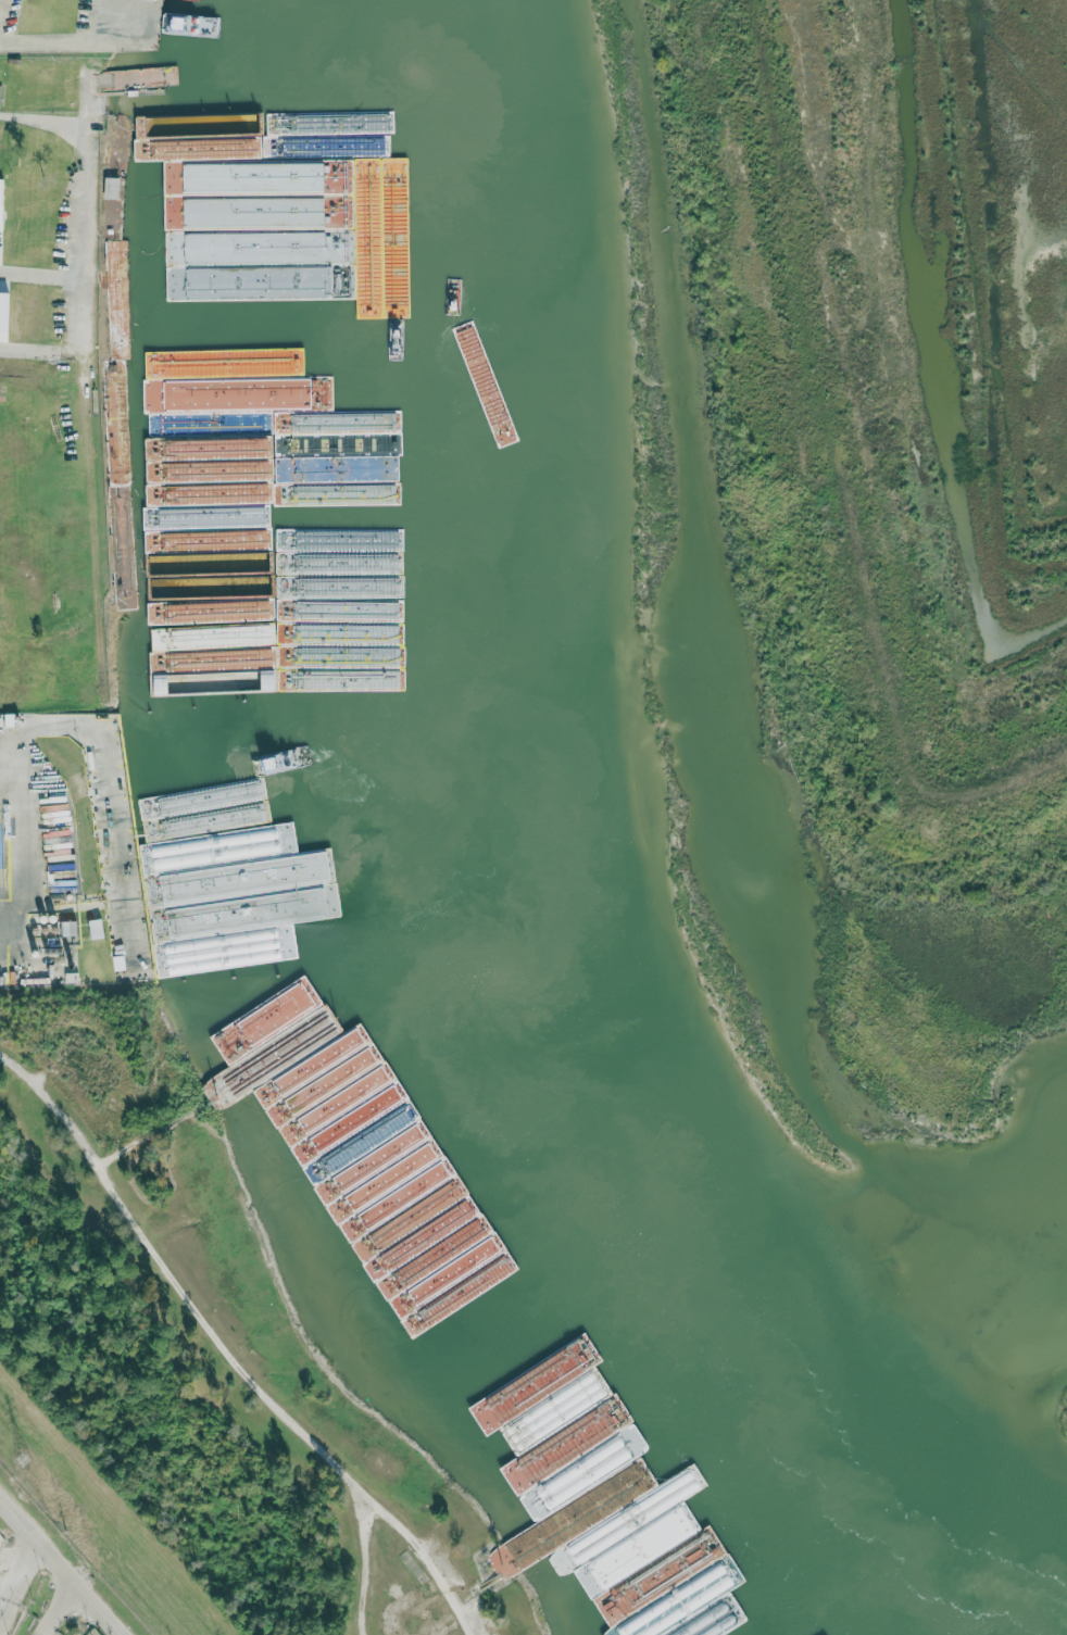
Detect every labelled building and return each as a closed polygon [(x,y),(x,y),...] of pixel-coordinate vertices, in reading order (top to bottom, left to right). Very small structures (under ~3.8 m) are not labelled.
[(105,198),(119,199),(120,177),(106,177),(105,198)] [(380,198),(358,198),(358,207),(350,207),(348,306),(355,306),(355,316),(378,316),(380,198)] [(89,920),(91,939),(104,938),(103,919),(89,920)] [(77,921),(62,921),(63,936),(78,936),(77,921)] [(391,1107),(384,1092),(366,1102),(374,1117),(391,1107)] [(313,1137),(322,1151),(364,1125),(355,1111),(313,1137)] [(522,1526),(637,1459),(621,1431),(585,1452),(551,1392),(552,1391),(534,1361),(457,1405),(474,1435),(468,1439),(487,1470),(491,1468),(509,1498),(506,1499),(522,1526)]
